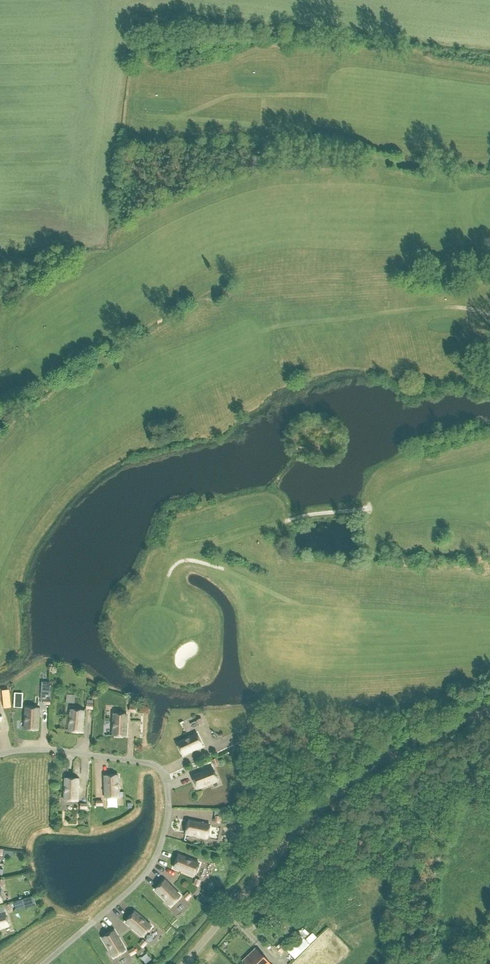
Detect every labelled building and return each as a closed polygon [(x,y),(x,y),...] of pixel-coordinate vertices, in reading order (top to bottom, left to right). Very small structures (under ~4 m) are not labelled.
[(25,730),(38,730),(39,708),(26,708),(25,730)] [(69,732),(82,733),(84,711),(71,710),(69,732)] [(126,737),(127,715),(114,714),(113,736),(126,737)] [(178,744),(183,756),(203,747),(198,735),(178,744)] [(213,768),(192,776),(197,789),(218,781),(213,768)] [(119,798),(118,776),(105,776),(105,798),(119,798)] [(79,779),(65,779),(64,801),(78,801),(79,779)] [(187,834),(208,839),(211,826),(190,821),(187,834)] [(179,857),(174,869),(195,877),(200,865),(179,857)] [(155,890),(171,906),(180,896),(165,880),(155,890)] [(203,903),(208,895),(201,890),(195,898),(203,903)] [(6,913),(0,915),(0,929),(9,926),(6,913)] [(135,913),(127,923),(143,938),(152,928),(135,913)] [(290,938),(295,942),(306,929),(302,925),(290,938)] [(114,957),(125,950),(114,931),(103,938),(114,957)] [(293,958),(308,941),(301,935),(294,943),(289,938),(281,948),(293,958)] [(17,940),(3,948),(10,959),(23,951),(17,940)] [(245,963),(269,963),(254,948),(242,960),(245,963)] [(150,959),(144,951),(137,957),(142,963),(144,963),(150,959)]
